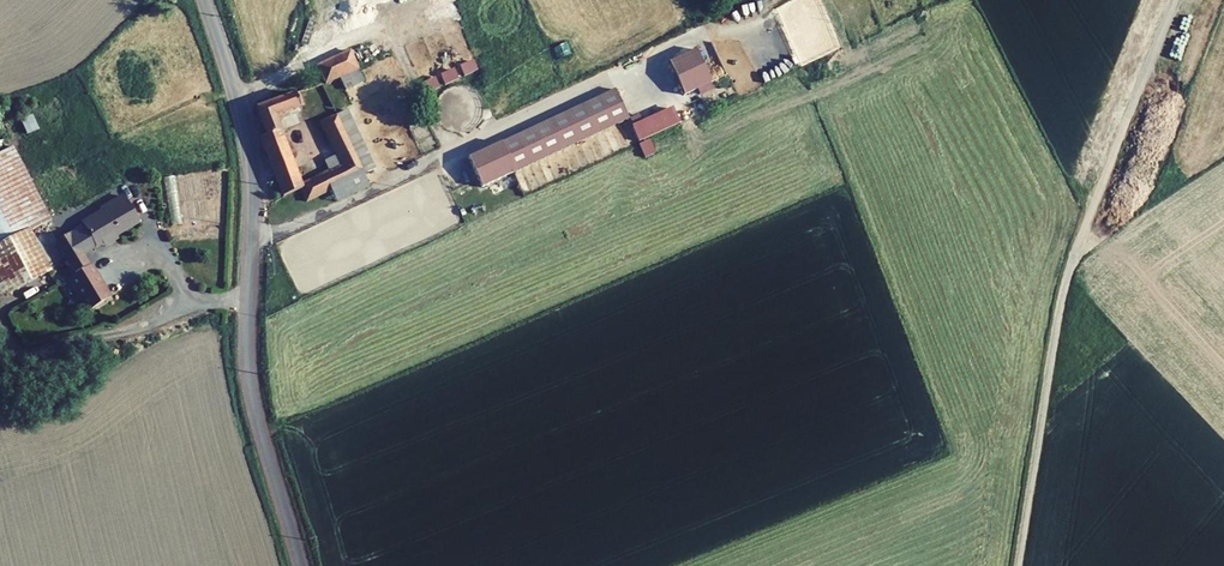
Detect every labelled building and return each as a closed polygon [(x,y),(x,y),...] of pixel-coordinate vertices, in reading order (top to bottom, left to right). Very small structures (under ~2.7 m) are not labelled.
[(325,49),(333,68),(367,53),(360,35),(325,49)] [(691,40),(664,52),(680,85),(707,72),(691,40)] [(463,147),(478,177),(624,109),(610,78),(463,147)] [(294,179),(298,192),(361,164),(341,104),(323,112),(340,158),(302,174),(299,168),(291,171),(273,124),(286,119),(280,106),(296,99),(291,84),(253,101),(262,126),(257,129),(278,185),(294,179)] [(0,139),(0,196),(27,181),(5,137),(0,139)] [(39,261),(20,221),(42,211),(27,181),(0,196),(0,280),(39,261)] [(51,239),(61,253),(76,244),(129,210),(114,184),(90,199),(92,201),(73,213),(75,216),(63,223),(67,230),(51,239)] [(48,232),(51,239),(67,230),(63,223),(48,232)] [(59,270),(79,302),(103,288),(84,256),(76,244),(61,253),(69,264),(59,270)]
